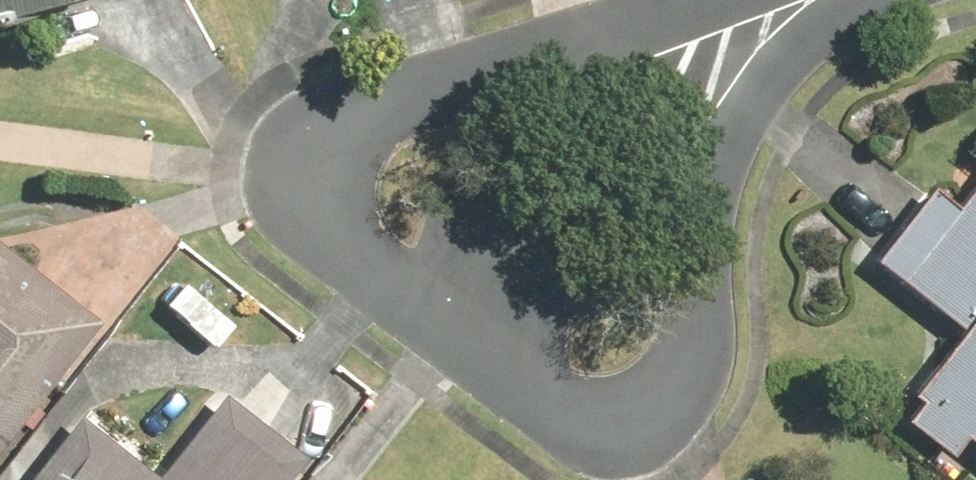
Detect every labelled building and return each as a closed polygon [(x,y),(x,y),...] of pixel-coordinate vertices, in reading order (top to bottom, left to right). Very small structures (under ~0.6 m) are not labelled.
[(55,0),(0,0),(0,15),(55,0)] [(952,214),(929,196),(874,265),(956,329),(906,393),(916,401),(901,421),(947,459),(961,442),(975,454),(975,183),(952,214)] [(0,244),(0,461),(106,327),(0,244)] [(75,417),(28,479),(281,479),(295,461),(215,402),(158,477),(75,417)]
